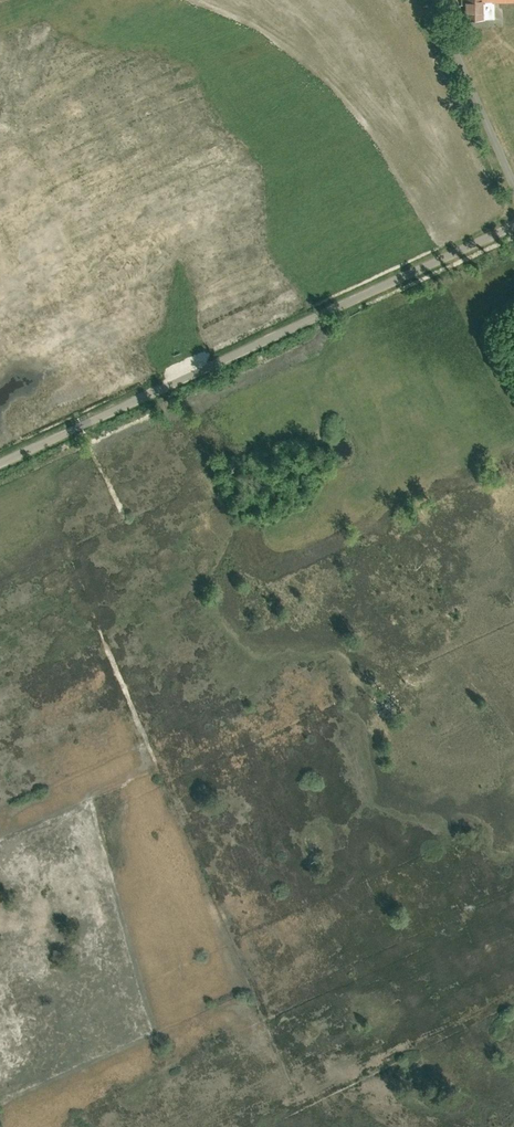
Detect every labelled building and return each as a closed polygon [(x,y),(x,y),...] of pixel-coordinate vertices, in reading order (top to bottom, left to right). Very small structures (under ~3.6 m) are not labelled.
[(494,1),(513,1),(513,0),(462,0),(462,2),(465,2),(466,19),(495,18),(494,1)]
